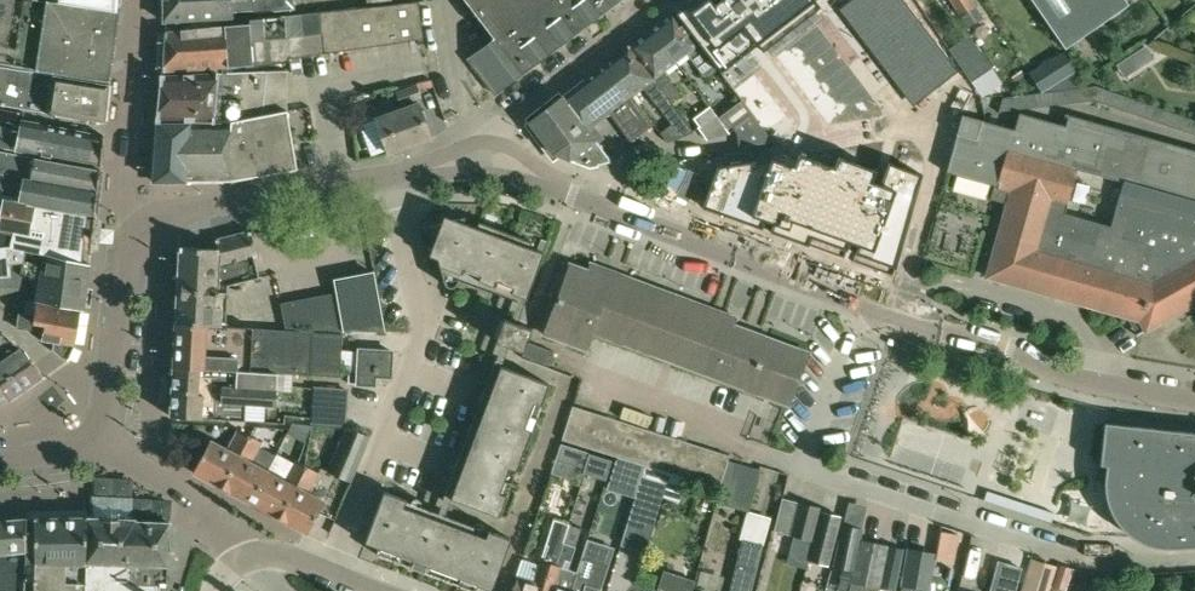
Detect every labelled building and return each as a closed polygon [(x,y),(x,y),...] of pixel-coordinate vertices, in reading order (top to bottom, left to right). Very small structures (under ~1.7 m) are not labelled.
[(111,80),(121,7),(118,7),(55,0),(37,0),(36,1),(28,0),(0,0),(0,62),(111,80)] [(163,71),(247,63),(247,67),(290,60),(290,58),(291,57),(302,56),(324,52),(425,37),(419,0),(418,0),(319,10),(282,15),(251,17),(251,21),(166,31),(163,71)] [(167,0),(166,20),(234,16),(234,8),(251,8),(259,10),(295,8),(295,0),(205,0),(167,0)] [(496,93),(616,0),(466,0),(496,38),(469,58),(496,93)] [(677,11),(717,64),(753,36),(759,43),(814,0),(720,0),(717,2),(715,0),(692,0),(677,11)] [(881,1),(888,11),(898,4),(895,0),(883,0),(881,1)] [(898,4),(905,14),(915,7),(910,0),(904,0),(898,4)] [(984,16),(974,0),(952,0),(969,26),(984,16)] [(1066,46),(1130,3),(1128,0),(1034,0),(1066,46)] [(898,4),(888,11),(895,21),(905,14),(898,4)] [(915,7),(905,14),(912,24),(922,17),(915,7)] [(717,66),(674,10),(651,28),(677,60),(687,52),(705,76),(717,66)] [(905,14),(895,21),(902,31),(912,24),(905,14)] [(922,17),(912,24),(919,34),(929,27),(922,17)] [(912,24),(902,31),(909,41),(919,34),(912,24)] [(929,27),(919,34),(925,44),(935,37),(929,27)] [(683,94),(665,70),(677,60),(651,28),(628,46),(673,101),(683,94)] [(919,34),(909,41),(915,51),(925,44),(919,34)] [(935,37),(925,44),(932,54),(942,47),(935,37)] [(925,44),(915,51),(922,61),(932,54),(925,44)] [(1145,45),(1133,52),(1141,65),(1153,57),(1145,45)] [(668,141),(694,130),(628,46),(608,62),(632,93),(643,86),(672,123),(661,132),(668,141)] [(942,47),(932,54),(939,64),(949,57),(942,47)] [(1063,52),(1047,63),(1057,79),(1073,69),(1063,52)] [(932,54),(922,61),(929,71),(939,64),(932,54)] [(302,56),(291,57),(293,73),(304,71),(302,56)] [(949,57),(939,64),(946,75),(956,68),(949,57)] [(632,140),(655,123),(632,93),(608,62),(563,96),(560,92),(527,117),(527,125),(554,159),(561,154),(591,166),(614,161),(599,142),(605,136),(596,124),(610,113),(632,140)] [(939,64),(929,71),(936,81),(946,75),(939,64)] [(111,83),(0,65),(0,104),(104,121),(111,83)] [(235,118),(289,107),(288,68),(169,75),(163,75),(159,116),(180,121),(235,118)] [(402,105),(423,97),(418,83),(396,91),(402,105)] [(377,118),(390,152),(432,137),(420,103),(377,118)] [(708,139),(731,132),(711,105),(694,117),(700,125),(698,126),(708,139)] [(289,108),(289,107),(235,118),(180,121),(159,116),(159,120),(155,178),(231,178),(299,167),(289,108)] [(1066,124),(1020,111),(1015,128),(963,113),(947,171),(994,184),(992,194),(991,197),(1009,203),(1001,231),(988,275),(1141,318),(1147,330),(1194,303),(1194,148),(1166,140),(1069,113),(1066,124)] [(774,141),(747,113),(732,125),(738,132),(740,145),(774,141)] [(105,135),(8,117),(6,126),(0,125),(0,147),(99,165),(105,135)] [(103,169),(12,151),(12,155),(0,152),(0,197),(96,215),(99,214),(104,169),(103,169)] [(770,158),(718,165),(703,206),(727,215),(730,207),(812,237),(815,229),(898,259),(922,174),(888,162),(880,184),(872,181),(876,170),(838,156),(834,166),(799,153),(794,166),(770,158)] [(14,275),(15,266),(22,265),(26,248),(46,252),(46,255),(90,266),(96,215),(0,197),(0,277),(14,275)] [(430,225),(445,282),(446,283),(446,284),(447,285),(448,285),(451,286),(453,286),(454,286),(457,285),(458,284),(458,283),(459,282),(464,267),(482,274),(480,279),(495,285),(497,279),(514,286),(512,291),(528,297),(545,252),(531,246),(533,241),(480,221),(478,226),(467,222),(465,215),(430,225)] [(181,245),(178,288),(229,291),(230,284),(261,277),(255,256),(258,255),(252,229),(216,238),(219,247),(181,245)] [(40,279),(36,299),(84,309),(90,266),(46,255),(46,252),(26,248),(20,274),(40,279)] [(625,283),(572,264),(546,333),(585,347),(592,330),(713,375),(733,322),(735,316),(628,276),(625,283)] [(281,304),(285,329),(385,332),(374,272),(336,280),(339,293),(281,304)] [(178,288),(177,323),(227,325),(229,291),(178,288)] [(19,319),(17,327),(31,329),(31,331),(40,338),(55,341),(53,349),(62,356),(69,359),(76,344),(82,311),(84,311),(84,309),(36,299),(32,299),(14,304),(13,318),(19,319)] [(528,341),(533,327),(506,317),(497,340),(524,350),(528,341)] [(808,350),(733,323),(733,322),(713,375),(789,403),(808,350)] [(341,376),(343,332),(227,325),(177,323),(174,366),(294,373),(311,374),(341,376)] [(21,345),(21,346),(4,329),(0,332),(0,381),(12,399),(43,377),(21,345)] [(555,350),(528,341),(524,350),(523,355),(551,363),(555,350)] [(391,376),(392,350),(360,348),(358,383),(375,384),(375,375),(391,376)] [(500,515),(550,383),(495,362),(445,494),(500,515)] [(246,419),(246,404),(276,405),(277,390),(293,390),(294,373),(174,366),(171,415),(246,419)] [(12,399),(0,381),(0,403),(12,399)] [(312,423),(347,426),(349,389),(314,387),(313,401),(312,423)] [(730,454),(573,405),(563,438),(720,488),(730,454)] [(1106,423),(1102,464),(1109,465),(1108,470),(1107,475),(1106,482),(1106,488),(1107,496),(1109,503),(1111,508),(1113,513),(1116,518),(1119,523),(1123,528),(1128,532),(1133,536),(1139,540),(1144,542),(1148,544),(1152,545),(1160,547),(1166,547),(1173,547),(1194,546),(1194,433),(1106,423)] [(347,426),(328,471),(352,481),(371,436),(347,426)] [(194,471),(222,486),(250,434),(238,428),(227,448),(211,439),(194,471)] [(263,467),(253,462),(259,452),(258,452),(264,442),(250,434),(222,486),(251,502),(273,460),(268,457),(263,467)] [(584,472),(585,467),(590,452),(562,442),(551,474),(580,483),(584,472)] [(613,459),(590,452),(585,467),(584,472),(606,479),(613,459)] [(251,502),(280,517),(307,465),(295,459),(293,463),(277,455),(274,460),(273,460),(251,502)] [(729,460),(717,501),(749,513),(750,510),(760,473),(729,460)] [(617,463),(609,489),(619,492),(627,466),(617,463)] [(325,501),(310,492),(321,472),(307,465),(280,517),(308,532),(325,501)] [(646,542),(652,520),(664,482),(681,487),(684,479),(669,474),(647,467),(645,475),(644,475),(632,515),(634,516),(628,537),(646,542)] [(493,589),(512,538),(489,530),(487,536),(405,506),(407,499),(385,490),(366,541),(380,546),(377,553),(476,590),(479,584),(493,589)] [(161,583),(168,583),(170,523),(133,519),(133,497),(92,496),(92,517),(88,517),(86,590),(161,590),(161,583)] [(774,529),(813,540),(808,559),(809,559),(822,511),(821,510),(821,506),(783,496),(774,529)] [(728,590),(752,590),(772,516),(771,516),(750,510),(749,513),(728,590)] [(841,515),(822,511),(809,559),(829,564),(841,515)] [(88,517),(27,518),(25,590),(86,590),(88,517)] [(0,521),(0,590),(25,590),(27,518),(0,521)] [(541,559),(540,563),(523,557),(517,576),(518,576),(514,590),(543,590),(552,563),(557,564),(569,523),(555,518),(541,559)] [(569,568),(583,527),(569,523),(557,564),(552,563),(543,590),(571,590),(577,571),(569,568)] [(861,538),(863,527),(843,523),(835,565),(854,570),(861,538)] [(888,544),(861,538),(854,570),(849,590),(879,590),(880,588),(888,544)] [(888,544),(880,588),(895,590),(896,590),(904,547),(888,544)] [(907,547),(901,585),(930,590),(936,552),(907,547)] [(581,556),(577,571),(571,590),(600,590),(609,564),(581,556)] [(1059,566),(1030,558),(1021,590),(1052,590),(1059,566)] [(1022,568),(999,561),(994,577),(1017,584),(1022,568)] [(695,580),(679,575),(664,570),(658,589),(661,590),(692,590),(695,580)]
